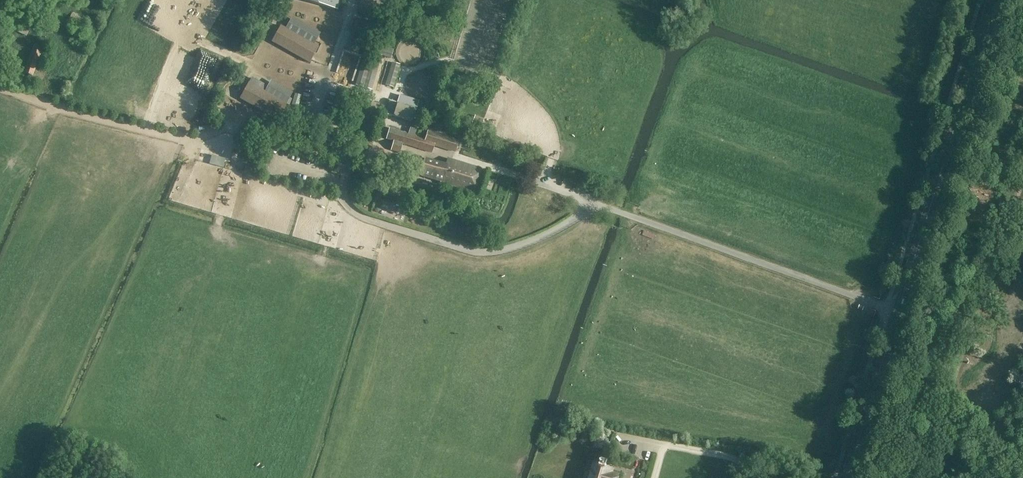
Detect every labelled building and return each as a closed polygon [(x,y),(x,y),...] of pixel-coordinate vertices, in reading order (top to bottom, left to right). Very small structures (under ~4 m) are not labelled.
[(338,9),(341,0),(308,0),(338,9)] [(322,33),(292,17),(286,29),(316,45),(322,33)] [(286,29),(280,25),(271,42),(309,63),(318,47),(316,45),(286,29)] [(350,37),(345,48),(358,54),(363,43),(350,37)] [(24,73),(32,76),(43,47),(34,44),(24,73)] [(373,53),(390,58),(393,50),(376,44),(373,53)] [(201,99),(212,69),(184,58),(179,69),(185,71),(186,84),(196,83),(196,88),(188,89),(188,87),(185,87),(185,91),(181,89),(172,90),(172,97),(172,98),(176,99),(176,104),(172,102),(172,103),(177,105),(177,107),(179,107),(180,107),(179,102),(189,101),(190,105),(196,105),(198,100),(201,99)] [(391,61),(385,84),(394,87),(400,64),(391,61)] [(363,87),(371,89),(379,65),(370,62),(365,80),(364,80),(363,84),(364,84),(363,87)] [(289,98),(251,77),(248,82),(239,98),(277,120),(287,103),(286,103),(289,98)] [(393,116),(412,122),(416,110),(422,112),(425,103),(399,94),(397,103),(390,100),(385,114),(393,116)] [(351,138),(368,143),(380,105),(372,102),(362,100),(351,138)] [(389,149),(401,153),(403,144),(432,153),(434,145),(455,152),(459,141),(428,131),(425,139),(407,133),(394,130),(389,149)] [(211,154),(210,163),(224,165),(226,157),(211,154)] [(440,181),(440,184),(474,194),(482,168),(479,167),(448,159),(446,164),(425,159),(419,175),(440,181)] [(589,471),(586,477),(619,477),(620,474),(614,472),(615,467),(594,462),(591,472),(589,471)]
